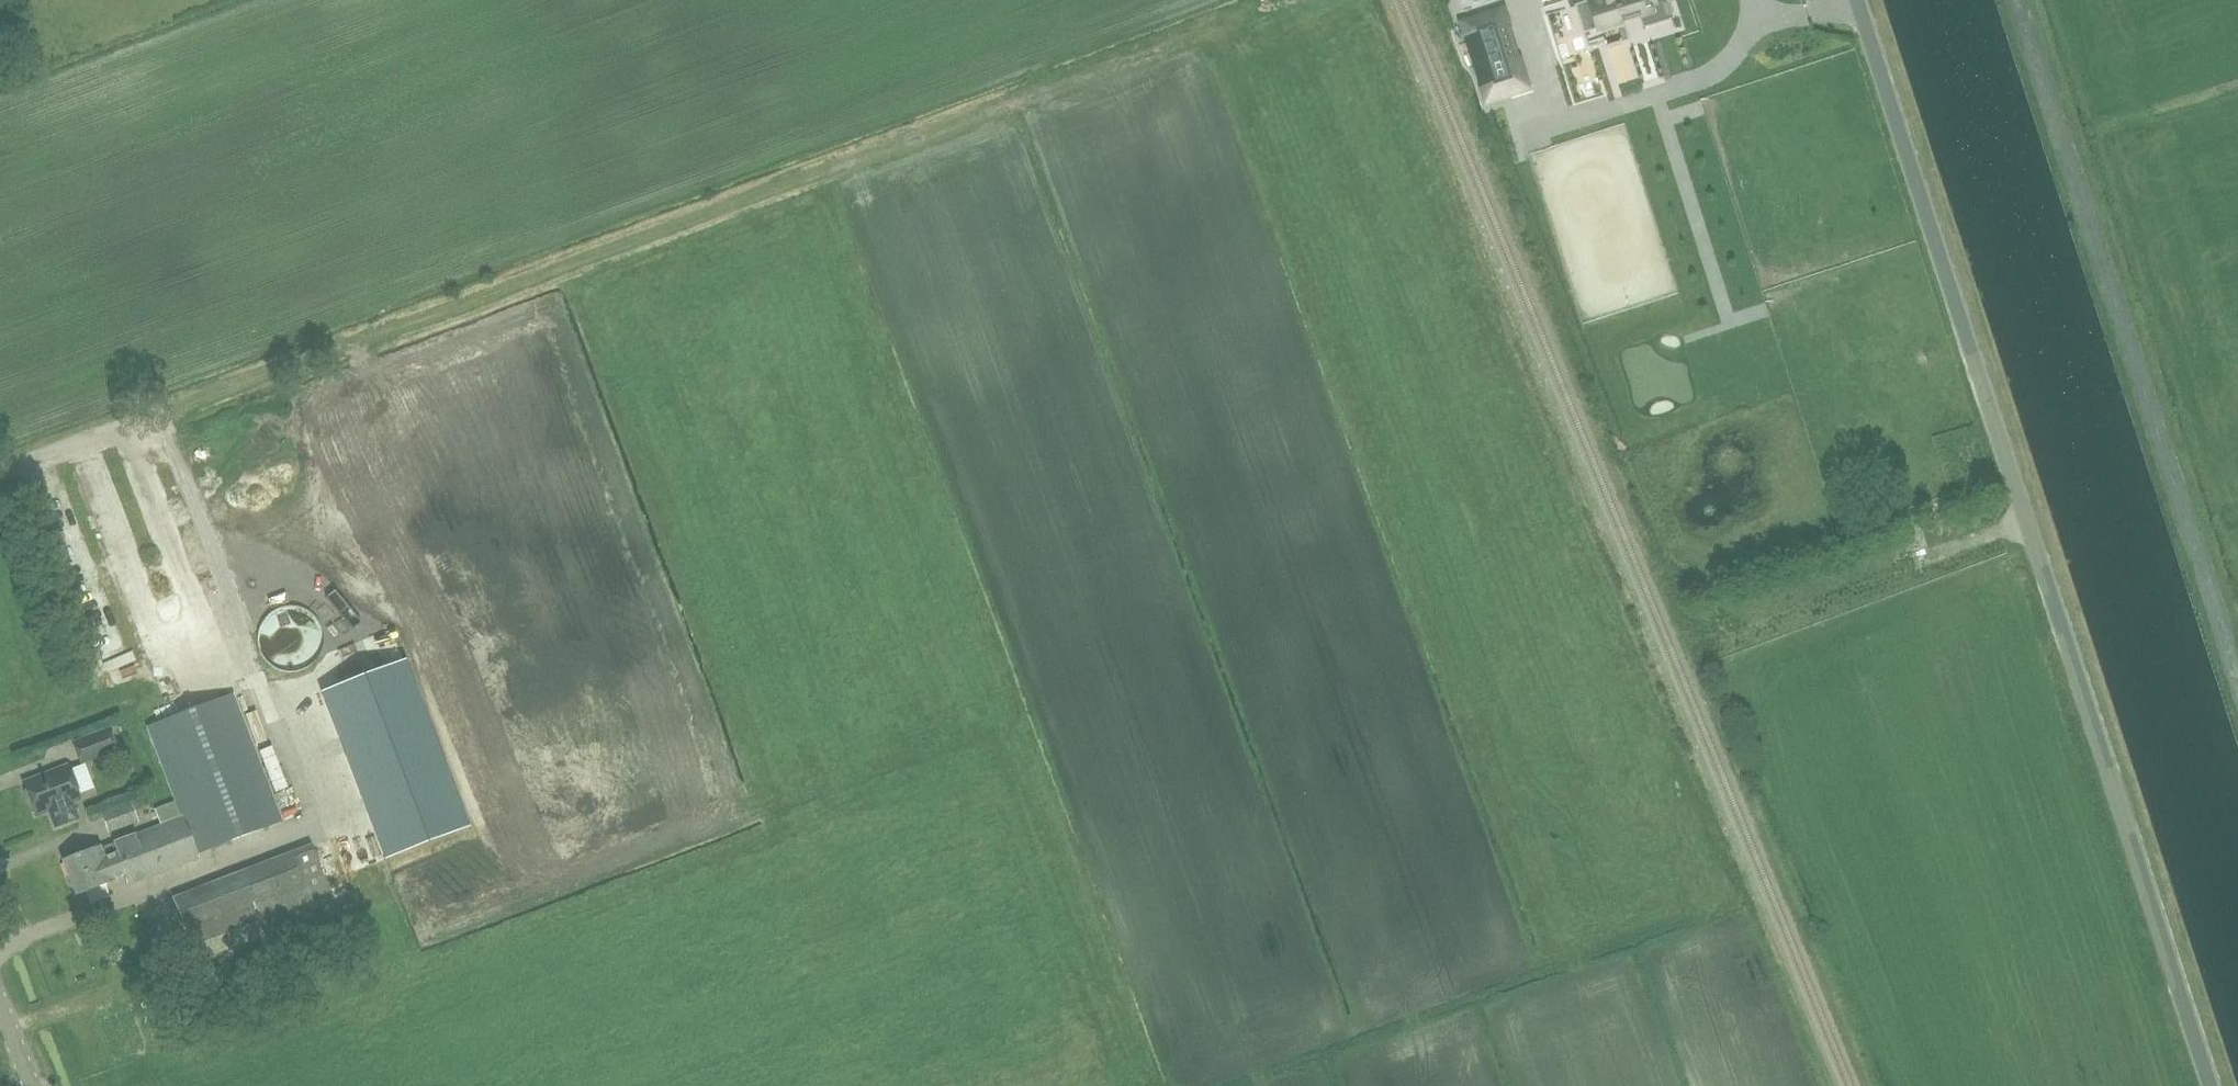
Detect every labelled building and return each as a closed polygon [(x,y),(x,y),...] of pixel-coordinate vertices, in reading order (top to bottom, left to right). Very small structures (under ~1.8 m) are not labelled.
[(1462,11),(1483,4),(1481,0),(1458,0),(1462,11)] [(1670,0),(1591,0),(1576,5),(1585,34),(1639,17),(1643,29),(1676,19),(1670,0)] [(1503,9),(1463,22),(1488,100),(1528,88),(1503,9)] [(71,519),(60,523),(71,554),(81,550),(71,519)] [(259,629),(257,639),(259,649),(263,658),(271,666),(280,670),(290,672),(300,670),(309,666),(317,658),(321,649),(323,639),(321,629),(317,619),(309,612),(300,607),(290,606),(280,607),(271,612),(263,619),(259,629)] [(385,858),(467,826),(403,662),(321,693),(385,858)] [(154,810),(160,825),(99,848),(99,847),(62,861),(75,896),(112,882),(111,880),(124,875),(128,886),(199,860),(197,855),(282,822),(233,695),(147,727),(175,802),(154,810)] [(73,744),(80,762),(115,749),(108,731),(73,744)] [(66,767),(23,784),(25,789),(23,793),(27,801),(31,803),(35,815),(49,809),(55,825),(76,818),(70,801),(78,798),(66,767)] [(107,831),(137,820),(130,803),(101,815),(107,831)] [(268,943),(338,916),(312,848),(173,901),(190,946),(259,919),(268,943)] [(191,997),(207,991),(197,966),(181,972),(191,997)] [(161,997),(168,995),(164,984),(157,987),(161,997)]
